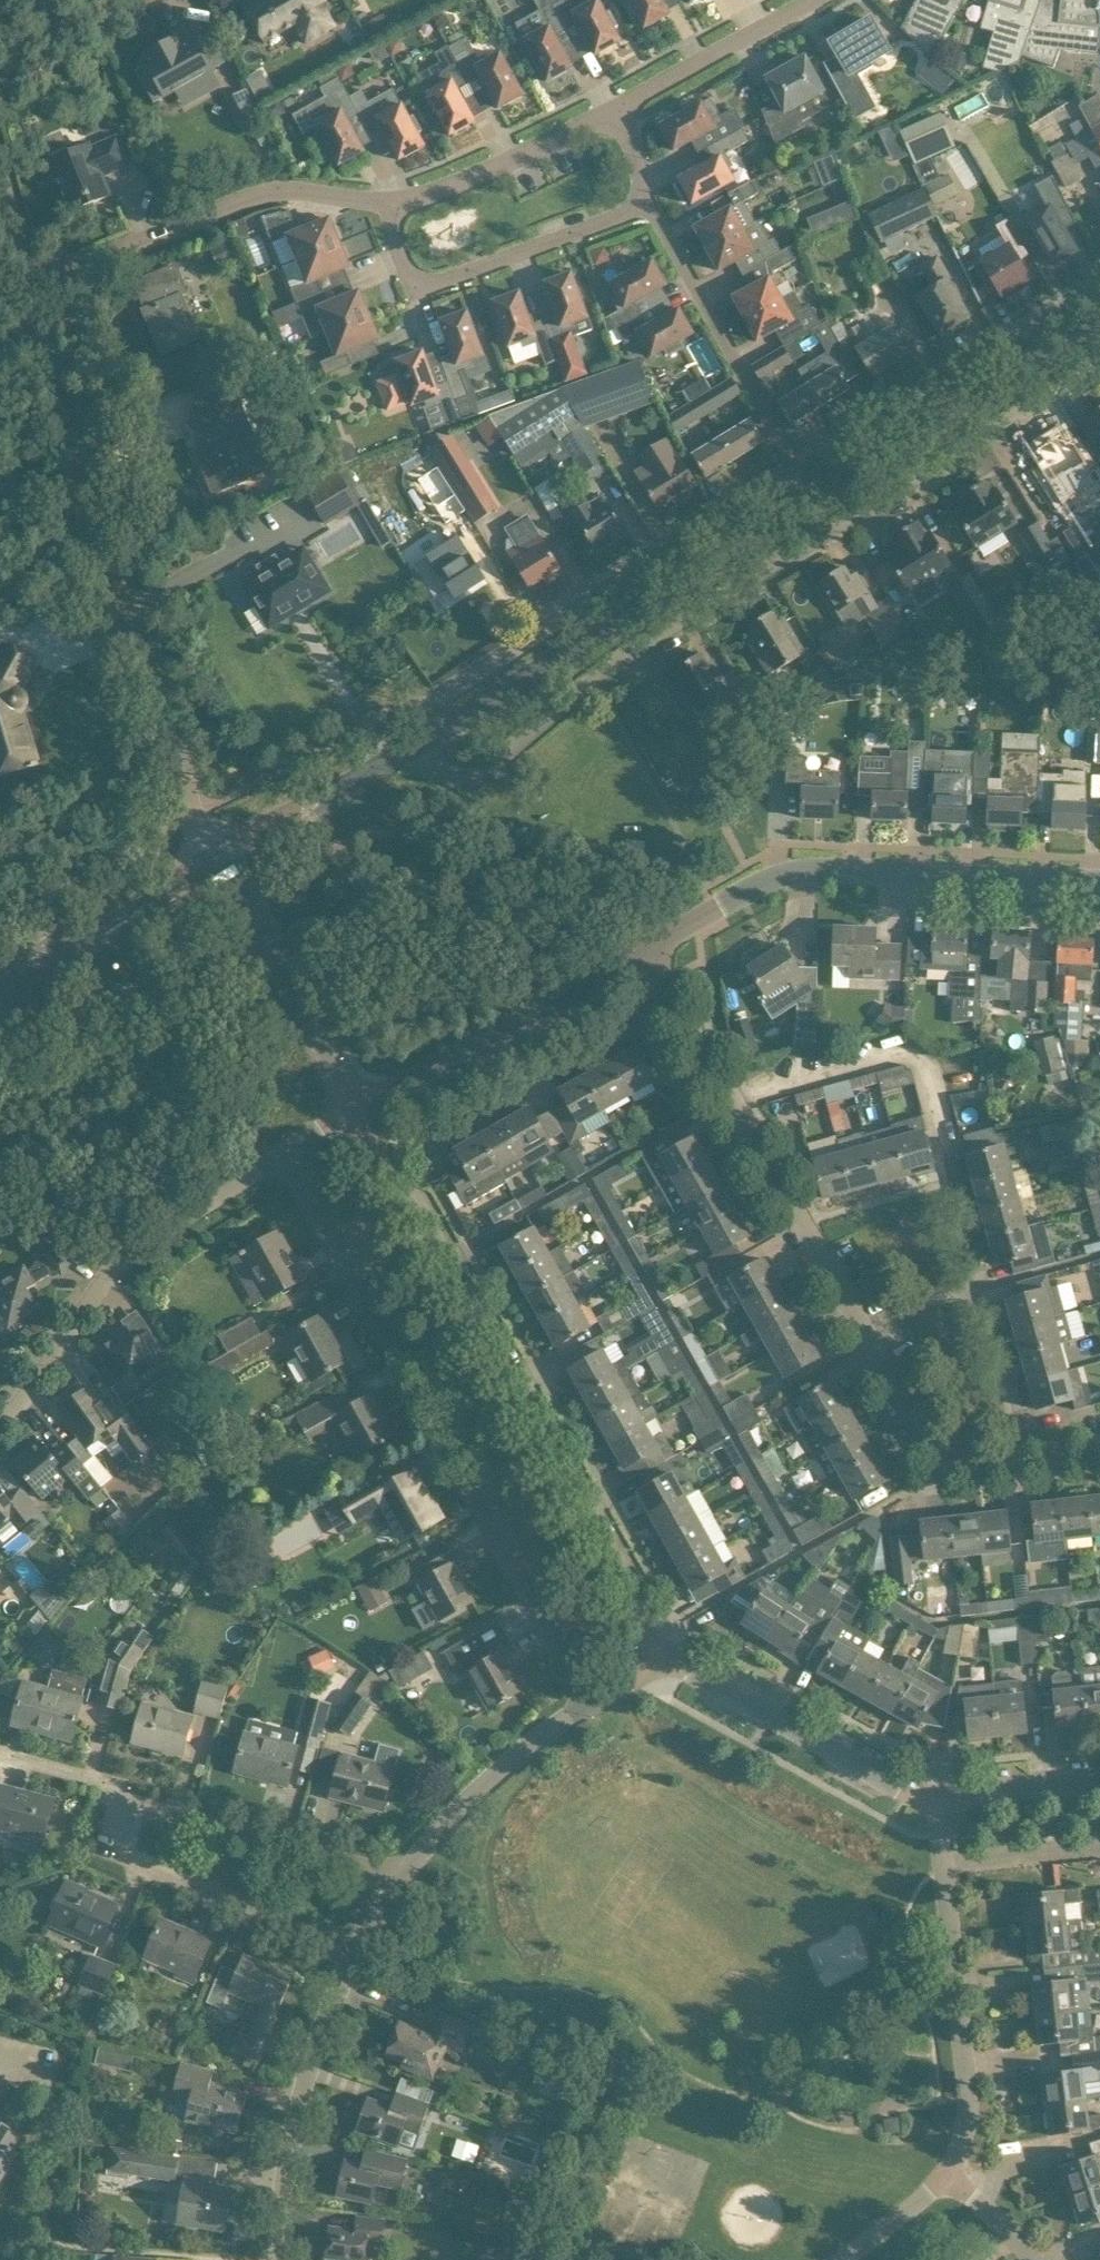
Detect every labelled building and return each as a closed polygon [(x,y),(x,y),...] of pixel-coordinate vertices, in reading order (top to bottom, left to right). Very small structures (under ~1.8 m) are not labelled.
[(295,26),(306,44),(335,27),(324,9),(328,6),(325,0),(245,0),(241,3),(250,19),(246,22),(254,37),(259,34),(264,44),(295,26)] [(550,0),(534,0),(546,22),(533,29),(536,35),(525,41),(537,63),(548,82),(572,69),(554,35),(566,29),(550,0)] [(566,29),(578,22),(596,55),(621,42),(614,29),(618,26),(608,7),(603,10),(597,0),(550,0),(566,29)] [(634,9),(645,29),(670,15),(661,0),(629,0),(634,9)] [(905,33),(929,57),(965,0),(923,0),(905,33)] [(1021,56),(1041,0),(989,0),(1002,4),(983,68),(997,72),(1019,62),(1021,56)] [(1021,56),(1054,68),(1060,51),(1080,53),(1084,26),(1099,27),(1099,17),(1099,15),(1098,12),(1099,11),(1099,4),(1099,0),(1041,0),(1021,56)] [(110,32),(119,55),(168,36),(159,13),(110,32)] [(365,27),(373,43),(392,33),(383,16),(365,27)] [(824,64),(855,120),(877,108),(858,75),(873,67),(870,63),(890,51),(871,19),(867,22),(865,18),(848,28),(850,32),(831,43),(838,56),(824,64)] [(197,35),(195,33),(181,41),(176,33),(170,37),(169,35),(150,46),(151,48),(146,51),(150,59),(147,62),(146,61),(136,67),(154,98),(175,86),(179,93),(197,82),(193,76),(225,57),(208,28),(197,35)] [(392,58),(399,55),(401,44),(397,37),(384,44),(392,58)] [(467,38),(449,47),(468,83),(481,76),(499,109),(524,96),(513,76),(500,54),(489,61),(486,55),(479,59),(467,38)] [(468,83),(449,47),(448,46),(435,53),(440,63),(417,76),(434,107),(430,110),(438,125),(443,122),(450,136),(475,122),(457,89),(468,83)] [(762,111),(775,144),(805,127),(795,108),(824,92),(805,57),(801,59),(799,56),(782,65),(784,69),(766,78),(779,102),(762,111)] [(966,60),(955,56),(951,70),(963,73),(966,60)] [(342,82),(350,78),(352,72),(348,63),(336,69),(342,82)] [(943,71),(932,86),(944,95),(956,81),(943,71)] [(356,109),(350,97),(344,88),(332,94),(308,107),(317,124),(340,166),(364,152),(346,119),(358,112),(356,109)] [(362,90),(350,97),(356,109),(358,112),(370,134),(382,127),(400,160),(425,147),(414,127),(402,105),(393,89),(369,102),(362,90)] [(248,90),(230,98),(235,108),(252,99),(248,90)] [(1079,106),(1091,128),(1099,123),(1099,100),(1097,95),(1079,106)] [(711,99),(660,127),(674,151),(707,133),(714,145),(738,131),(742,129),(744,128),(735,110),(721,117),(711,99)] [(262,109),(268,121),(285,112),(279,100),(262,109)] [(956,147),(941,113),(939,113),(900,131),(915,165),(956,147)] [(1070,125),(1076,137),(1079,136),(1090,156),(1096,168),(1099,166),(1099,145),(1091,129),(1086,132),(1080,120),(1070,125)] [(1091,128),(1091,129),(1099,145),(1099,123),(1091,128)] [(894,126),(880,132),(887,147),(901,140),(894,126)] [(681,183),(677,186),(686,203),(691,200),(693,204),(734,182),(728,170),(733,167),(726,154),(749,142),(742,129),(738,131),(714,145),(701,152),(707,164),(679,179),(681,183)] [(47,152),(70,145),(66,130),(43,137),(47,152)] [(56,182),(59,181),(72,212),(78,210),(79,213),(85,213),(90,211),(95,207),(94,203),(110,197),(102,176),(128,166),(116,138),(90,149),(89,145),(51,160),(52,165),(49,166),(50,172),(52,178),(56,182)] [(927,185),(937,204),(959,193),(949,173),(927,185)] [(1047,209),(1027,220),(1054,265),(1059,262),(1059,263),(1060,262),(1060,261),(1071,255),(1071,256),(1072,255),(1072,254),(1077,251),(1060,222),(1073,215),(1049,176),(1035,184),(1047,209)] [(759,194),(752,181),(728,194),(735,207),(759,194)] [(860,221),(874,253),(885,276),(887,275),(883,265),(895,259),(887,242),(918,226),(940,216),(926,188),(869,216),(860,221)] [(852,201),(840,206),(846,222),(858,217),(852,201)] [(696,228),(707,249),(743,230),(756,223),(744,202),(735,207),(731,209),(715,217),(696,228)] [(288,237),(298,260),(339,243),(330,219),(298,232),(293,219),(287,222),(283,212),(262,218),(270,238),(272,243),(288,237)] [(982,262),(994,282),(1003,297),(1006,295),(1008,298),(1019,292),(1017,288),(1029,280),(1018,262),(1034,253),(1012,218),(997,227),(1009,246),(982,262)] [(244,219),(234,223),(240,237),(250,233),(244,219)] [(759,249),(765,261),(781,252),(774,239),(767,242),(757,224),(759,222),(758,221),(743,230),(707,249),(719,271),(759,249)] [(291,290),(297,303),(323,292),(317,280),(349,267),(339,243),(298,260),(308,283),(291,290)] [(789,248),(781,252),(765,261),(772,273),(796,260),(789,248)] [(596,268),(607,264),(609,258),(606,249),(591,255),(596,268)] [(885,276),(874,253),(854,264),(865,286),(885,276)] [(910,281),(919,297),(918,297),(941,334),(942,334),(943,334),(969,318),(947,281),(951,279),(937,258),(921,268),(924,272),(910,281)] [(610,332),(615,330),(640,316),(633,304),(666,286),(652,261),(640,268),(638,264),(622,273),(624,277),(611,284),(618,295),(612,298),(619,311),(603,320),(610,332)] [(147,297),(151,307),(180,295),(187,292),(182,281),(181,281),(175,266),(136,283),(142,299),(147,297)] [(545,324),(559,360),(566,381),(586,374),(571,331),(578,328),(576,322),(588,318),(572,274),(545,283),(558,319),(545,324)] [(734,298),(746,319),(781,300),(769,279),(734,298)] [(318,309),(328,332),(369,316),(359,292),(328,305),(323,292),(297,303),(302,316),(318,309)] [(559,360),(545,324),(533,328),(520,293),(493,303),(509,347),(522,342),(524,348),(538,343),(546,365),(559,360)] [(783,346),(784,347),(821,325),(810,305),(803,309),(794,294),(781,300),(746,319),(758,341),(785,326),(793,340),(783,346)] [(180,295),(151,307),(144,310),(162,354),(198,339),(180,295)] [(640,316),(615,330),(622,342),(633,336),(640,349),(645,346),(652,357),(693,334),(679,310),(646,328),(640,316)] [(441,362),(449,383),(456,401),(469,396),(460,372),(473,367),(471,361),(484,356),(467,312),(441,322),(454,357),(441,362)] [(842,347),(852,341),(873,376),(907,356),(890,329),(867,343),(857,327),(848,332),(841,322),(839,323),(833,313),(825,318),(842,347)] [(369,316),(328,332),(337,356),(321,362),(327,376),(332,374),(353,365),(347,353),(379,340),(369,316)] [(784,347),(751,366),(760,382),(793,362),(784,347)] [(827,353),(798,370),(807,385),(821,408),(850,390),(842,377),(856,369),(842,347),(829,355),(827,353)] [(456,401),(449,383),(436,388),(423,352),(419,354),(417,349),(399,356),(401,360),(397,362),(402,376),(398,377),(397,376),(378,383),(388,410),(407,403),(407,402),(411,400),(413,406),(425,401),(427,407),(441,402),(445,414),(459,409),(456,401)] [(640,362),(561,390),(582,426),(654,401),(640,362)] [(226,368),(202,377),(207,389),(231,380),(226,368)] [(702,381),(690,387),(707,415),(741,394),(732,379),(713,390),(707,380),(703,383),(702,381)] [(797,391),(778,403),(792,426),(821,408),(807,385),(797,391)] [(233,386),(192,403),(198,418),(191,421),(202,447),(195,450),(213,494),(250,479),(248,475),(252,473),(254,477),(275,469),(262,438),(256,441),(233,386)] [(707,415),(690,387),(687,390),(688,391),(683,394),(690,404),(668,418),(677,433),(707,415)] [(484,412),(515,402),(511,390),(480,399),(484,412)] [(582,426),(561,390),(489,416),(513,455),(516,453),(524,465),(547,450),(555,461),(569,451),(583,471),(603,459),(582,426)] [(264,425),(259,410),(250,414),(256,428),(264,425)] [(1090,417),(1099,433),(1099,411),(1090,417)] [(750,420),(721,437),(735,460),(764,443),(750,420)] [(1037,464),(1062,505),(1072,499),(1099,481),(1099,477),(1095,469),(1091,471),(1080,453),(1074,443),(1068,447),(1061,435),(1038,449),(1044,461),(1037,464)] [(735,460),(721,437),(692,455),(705,478),(735,460)] [(424,440),(408,446),(411,454),(427,448),(424,440)] [(636,474),(649,494),(657,508),(670,499),(674,505),(690,495),(687,489),(691,486),(663,440),(640,454),(648,466),(636,474)] [(327,446),(336,467),(357,460),(351,446),(340,441),(327,446)] [(471,462),(446,477),(463,507),(472,523),(498,509),(471,462)] [(436,467),(417,479),(446,524),(465,512),(436,467)] [(340,472),(306,491),(325,524),(359,505),(364,514),(372,510),(349,469),(341,474),(340,472)] [(547,512),(565,503),(551,477),(533,486),(547,512)] [(955,514),(960,522),(956,525),(966,542),(971,540),(976,548),(1018,523),(997,488),(991,491),(985,482),(961,497),(967,506),(955,514)] [(572,513),(584,533),(592,547),(594,546),(597,551),(609,543),(609,544),(626,534),(602,494),(572,513)] [(551,512),(562,531),(575,523),(564,504),(551,512)] [(517,546),(507,553),(520,573),(529,586),(542,578),(546,584),(562,573),(550,555),(544,545),(527,519),(508,532),(517,546)] [(1038,521),(1019,533),(1034,558),(1035,560),(1038,558),(1055,548),(1051,542),(1038,521)] [(926,537),(917,523),(893,538),(902,552),(889,560),(910,592),(952,566),(931,533),(926,537)] [(1055,548),(1038,558),(1050,578),(1061,598),(1069,613),(1087,604),(1082,578),(1096,571),(1088,556),(1073,529),(1057,538),(1051,542),(1055,548)] [(459,537),(414,565),(434,597),(449,588),(455,597),(485,578),(459,537)] [(242,585),(257,609),(248,614),(260,634),(328,592),(305,555),(284,567),(276,554),(256,566),(261,573),(242,585)] [(1035,560),(1027,565),(1039,585),(1051,604),(1061,598),(1050,578),(1038,558),(1035,560)] [(821,583),(833,603),(838,612),(839,611),(848,626),(864,617),(876,610),(857,578),(852,582),(845,569),(821,583)] [(950,587),(984,640),(1004,627),(970,574),(950,587)] [(898,610),(870,625),(882,646),(910,631),(898,610)] [(755,638),(749,642),(769,673),(775,669),(776,670),(799,656),(799,655),(803,652),(785,623),(781,625),(773,613),(749,627),(755,638)] [(1087,617),(1076,624),(1082,635),(1096,631),(1087,617)] [(830,641),(820,650),(838,669),(859,658),(854,648),(846,652),(842,654),(830,641)] [(0,659),(0,769),(33,759),(19,712),(21,711),(23,709),(25,707),(25,705),(26,703),(26,701),(26,699),(26,698),(25,696),(24,694),(23,693),(22,692),(21,691),(19,690),(17,689),(32,661),(6,647),(0,659)] [(873,672),(888,664),(880,650),(866,658),(873,672)] [(701,657),(692,662),(691,660),(688,662),(685,660),(678,664),(678,668),(676,669),(683,681),(675,686),(686,703),(689,702),(695,712),(699,714),(704,714),(716,707),(728,728),(744,718),(747,731),(756,729),(744,691),(734,674),(722,681),(714,666),(708,670),(701,657)] [(809,675),(827,705),(838,699),(840,702),(863,700),(863,678),(835,681),(826,665),(809,675)] [(774,747),(790,747),(791,722),(774,721),(774,747)] [(1090,721),(1089,734),(1087,762),(1099,762),(1099,721),(1090,721)] [(1001,732),(1001,749),(1036,750),(1037,734),(1001,732)] [(990,825),(989,831),(1006,831),(1006,825),(1021,826),(1022,813),(1036,814),(1037,797),(1038,773),(1039,751),(1002,749),(1001,766),(1000,766),(1000,780),(1009,780),(1008,797),(991,797),(990,803),(990,825)] [(736,780),(753,780),(753,752),(737,751),(736,780)] [(858,795),(874,796),(873,819),(906,820),(907,798),(907,795),(907,777),(908,777),(909,752),(892,751),(891,773),(860,772),(858,795)] [(991,752),(976,752),(975,779),(990,780),(991,752)] [(924,800),(935,800),(934,821),(965,823),(967,775),(943,774),(944,756),(926,755),(924,800)] [(788,757),(787,782),(804,783),(805,770),(805,763),(818,763),(818,759),(788,757)] [(801,787),(800,818),(837,819),(838,797),(839,771),(805,770),(804,783),(804,787),(801,787)] [(1037,797),(1036,814),(1054,814),(1053,828),(1086,829),(1087,808),(1088,772),(1066,771),(1066,774),(1038,773),(1037,797)] [(934,923),(934,927),(933,927),(932,948),(922,948),(921,969),(950,970),(948,998),(953,999),(953,1022),(981,1020),(979,1000),(981,977),(981,956),(965,955),(967,929),(951,928),(951,924),(934,923)] [(834,927),(833,949),(832,967),(851,967),(850,979),(899,981),(900,946),(874,945),(875,929),(834,927)] [(1026,980),(1027,980),(1030,934),(995,931),(993,957),(981,956),(981,977),(1006,978),(1006,983),(1013,983),(1011,1011),(1045,1013),(1046,984),(1026,983),(1026,980)] [(1056,1002),(1054,1029),(1060,1029),(1071,1065),(1088,1067),(1089,1040),(1082,1039),(1085,1004),(1085,992),(1091,992),(1095,938),(1060,936),(1058,962),(1059,962),(1058,976),(1057,976),(1056,1002)] [(751,965),(747,968),(765,995),(760,998),(772,1018),(799,1001),(799,1003),(798,1025),(814,1026),(816,994),(816,969),(797,969),(794,964),(782,945),(765,957),(763,955),(760,954),(750,960),(750,963),(751,965)] [(893,1027),(903,1028),(905,1007),(893,1006),(886,1002),(877,1019),(893,1027)] [(814,1029),(814,1041),(825,1041),(826,1030),(814,1029)] [(1067,1068),(1058,1034),(1034,1041),(1044,1074),(1054,1071),(1061,1070),(1064,1069),(1067,1068)] [(754,1038),(737,1045),(742,1059),(760,1052),(754,1038)] [(633,1049),(608,1063),(627,1095),(652,1082),(633,1049)] [(670,1053),(654,1062),(677,1101),(692,1092),(670,1053)] [(608,1063),(584,1076),(603,1109),(627,1095),(608,1063)] [(905,1065),(877,1073),(879,1082),(907,1074),(905,1065)] [(1061,1070),(1054,1071),(1056,1081),(1066,1078),(1064,1069),(1061,1070)] [(877,1073),(850,1080),(853,1089),(879,1082),(877,1073)] [(603,1109),(584,1076),(559,1090),(585,1136),(610,1122),(603,1109)] [(850,1080),(824,1088),(826,1097),(828,1103),(855,1096),(853,1089),(850,1080)] [(826,1097),(824,1088),(795,1096),(797,1105),(826,1097)] [(531,1108),(504,1122),(523,1156),(524,1156),(529,1165),(555,1151),(550,1141),(531,1108)] [(891,1125),(892,1127),(905,1176),(933,1168),(923,1133),(927,1132),(922,1116),(891,1125)] [(1071,1137),(1077,1156),(1087,1153),(1078,1119),(1038,1126),(1043,1142),(1071,1137)] [(504,1122),(479,1137),(498,1170),(523,1156),(504,1122)] [(621,1141),(626,1151),(652,1135),(646,1126),(621,1141)] [(892,1127),(865,1134),(878,1183),(880,1183),(881,1186),(895,1182),(894,1179),(905,1176),(892,1127)] [(837,1140),(841,1153),(851,1191),(878,1183),(865,1134),(864,1132),(837,1140)] [(498,1170),(479,1137),(478,1137),(476,1134),(464,1141),(466,1144),(456,1150),(465,1167),(450,1176),(466,1205),(485,1194),(505,1183),(498,1170)] [(660,1156),(675,1181),(708,1162),(694,1137),(660,1156)] [(579,1139),(571,1143),(575,1151),(583,1147),(579,1139)] [(966,1156),(974,1184),(1011,1174),(1011,1172),(1024,1168),(1017,1142),(966,1156)] [(851,1191),(841,1153),(813,1161),(824,1199),(851,1191)] [(1079,1165),(1084,1182),(1095,1179),(1087,1153),(1077,1156),(1048,1164),(1050,1173),(1079,1165)] [(586,1171),(579,1158),(562,1167),(569,1180),(586,1171)] [(675,1181),(689,1206),(722,1187),(708,1162),(675,1181)] [(974,1184),(982,1211),(1019,1201),(1018,1200),(1034,1195),(1026,1168),(1024,1168),(1011,1172),(1011,1174),(974,1184)] [(593,1179),(615,1217),(623,1212),(608,1185),(612,1183),(605,1172),(593,1179)] [(1092,1210),(1099,1208),(1099,1198),(1095,1179),(1084,1182),(1069,1186),(1072,1197),(1077,1196),(1079,1205),(1089,1202),(1092,1210)] [(599,1226),(607,1221),(586,1183),(561,1198),(568,1210),(584,1200),(599,1226)] [(541,1185),(515,1200),(520,1209),(546,1194),(541,1185)] [(689,1206),(703,1230),(736,1211),(722,1187),(689,1206)] [(982,1211),(989,1238),(1026,1227),(1026,1226),(1041,1222),(1034,1195),(1018,1200),(1019,1201),(982,1211)] [(520,1209),(515,1200),(492,1214),(497,1223),(520,1209)] [(1092,1210),(1099,1237),(1099,1236),(1099,1208),(1092,1210)] [(707,1277),(743,1257),(744,1256),(737,1244),(750,1236),(736,1211),(703,1230),(716,1253),(696,1265),(704,1279),(707,1277)] [(615,1217),(628,1240),(637,1235),(623,1212),(615,1217)] [(638,1216),(636,1225),(643,1226),(645,1217),(638,1216)] [(612,1249),(620,1244),(607,1221),(599,1226),(612,1249)] [(1026,1227),(989,1238),(997,1266),(1034,1255),(1026,1227)] [(501,1247),(515,1272),(548,1253),(533,1228),(501,1247)] [(240,1253),(251,1273),(266,1300),(306,1278),(279,1231),(240,1253)] [(628,1240),(643,1265),(651,1260),(637,1235),(628,1240)] [(44,1241),(34,1256),(39,1259),(32,1268),(27,1271),(24,1266),(0,1281),(0,1284),(3,1290),(0,1292),(0,1330),(6,1340),(29,1326),(24,1318),(32,1313),(39,1309),(27,1290),(36,1285),(35,1284),(56,1271),(63,1275),(73,1260),(54,1248),(44,1241)] [(1087,1254),(1099,1250),(1099,1241),(1084,1246),(1087,1254)] [(617,1278),(625,1273),(634,1268),(620,1244),(612,1249),(604,1254),(617,1278)] [(1061,1254),(1062,1260),(1073,1257),(1072,1250),(1061,1254)] [(515,1272),(528,1296),(561,1278),(548,1253),(515,1272)] [(727,1313),(744,1304),(777,1285),(763,1260),(749,1268),(743,1257),(707,1277),(727,1313)] [(651,1260),(643,1265),(663,1300),(671,1295),(665,1284),(651,1260)] [(605,1332),(630,1319),(656,1306),(634,1268),(625,1273),(640,1299),(639,1300),(624,1308),(621,1304),(596,1317),(585,1297),(575,1302),(542,1321),(556,1346),(599,1322),(605,1332)] [(528,1296),(542,1321),(575,1302),(585,1297),(587,1295),(574,1271),(561,1278),(528,1296)] [(744,1304),(757,1326),(758,1328),(791,1309),(777,1285),(744,1304)] [(1007,1300),(1015,1328),(1051,1317),(1066,1313),(1058,1285),(1044,1290),(1007,1300)] [(653,1322),(667,1347),(676,1341),(656,1306),(630,1319),(637,1331),(653,1322)] [(669,1312),(684,1337),(693,1332),(678,1307),(669,1312)] [(763,1337),(771,1352),(804,1333),(791,1309),(758,1328),(757,1326),(741,1335),(747,1346),(763,1337)] [(325,1313),(306,1324),(287,1335),(312,1381),(327,1373),(347,1362),(330,1333),(335,1330),(325,1313)] [(1019,1343),(1022,1355),(1059,1344),(1073,1340),(1066,1313),(1051,1317),(1015,1328),(1015,1329),(1011,1332),(1014,1343),(1019,1343)] [(220,1335),(229,1352),(261,1334),(252,1317),(220,1335)] [(98,1349),(111,1367),(128,1391),(168,1362),(148,1333),(136,1341),(127,1329),(98,1349)] [(261,1334),(229,1352),(183,1378),(191,1393),(237,1367),(235,1365),(274,1343),(267,1330),(261,1334)] [(684,1337),(698,1362),(707,1357),(706,1355),(718,1348),(709,1333),(697,1339),(693,1332),(684,1337)] [(804,1333),(771,1352),(786,1377),(819,1358),(804,1333)] [(658,1351),(673,1377),(691,1367),(676,1341),(667,1347),(658,1351)] [(1022,1355),(1030,1381),(1067,1371),(1059,1344),(1022,1355)] [(569,1369),(584,1395),(628,1370),(631,1369),(624,1356),(610,1365),(602,1351),(569,1369)] [(698,1362),(712,1387),(721,1382),(707,1357),(698,1362)] [(686,1381),(695,1396),(704,1391),(691,1367),(673,1377),(678,1386),(686,1381)] [(1067,1371),(1030,1381),(1030,1383),(1027,1384),(1031,1398),(1034,1397),(1038,1409),(1073,1399),(1076,1409),(1089,1406),(1079,1367),(1067,1371)] [(584,1395),(597,1419),(642,1394),(628,1370),(584,1395)] [(799,1400),(813,1425),(847,1406),(832,1381),(799,1400)] [(712,1387),(733,1423),(756,1409),(747,1393),(732,1401),(721,1382),(712,1387)] [(90,1386),(59,1408),(80,1438),(68,1446),(99,1487),(113,1476),(90,1446),(103,1437),(110,1446),(118,1439),(134,1461),(154,1448),(138,1426),(134,1421),(122,1402),(108,1412),(90,1386)] [(693,1429),(700,1442),(725,1428),(704,1391),(695,1396),(682,1403),(696,1428),(693,1429)] [(394,1436),(371,1394),(351,1406),(343,1393),(298,1418),(309,1438),(338,1423),(357,1457),(394,1436)] [(605,1433),(611,1443),(644,1425),(660,1416),(654,1404),(649,1407),(642,1394),(597,1419),(598,1420),(596,1424),(601,1434),(605,1433)] [(813,1425),(826,1448),(827,1450),(860,1431),(847,1406),(813,1425)] [(733,1423),(753,1459),(762,1453),(748,1429),(762,1421),(756,1409),(733,1423)] [(644,1425),(611,1443),(625,1469),(645,1458),(651,1469),(671,1458),(676,1455),(664,1432),(652,1439),(644,1425)] [(722,1444),(737,1470),(746,1465),(725,1428),(700,1442),(706,1453),(722,1444)] [(815,1455),(830,1480),(841,1474),(874,1455),(860,1431),(827,1450),(826,1448),(815,1455)] [(197,1444),(206,1461),(225,1451),(215,1434),(197,1444)] [(42,1441),(14,1464),(43,1499),(70,1476),(77,1485),(89,1500),(91,1499),(97,1507),(108,1499),(102,1490),(99,1487),(68,1446),(65,1442),(51,1453),(42,1441)] [(767,1483),(776,1478),(787,1471),(774,1447),(762,1453),(753,1459),(767,1483)] [(841,1474),(830,1480),(836,1491),(847,1485),(855,1499),(888,1480),(874,1455),(841,1474)] [(416,1470),(397,1481),(388,1465),(339,1492),(353,1519),(354,1523),(371,1514),(373,1517),(388,1509),(403,1538),(442,1518),(429,1494),(431,1493),(427,1486),(425,1487),(423,1482),(425,1481),(421,1474),(419,1475),(416,1470)] [(737,1470),(751,1494),(760,1489),(746,1465),(737,1470)] [(638,1491),(652,1517),(696,1492),(689,1481),(679,1487),(671,1473),(638,1491)] [(767,1483),(781,1508),(790,1503),(776,1478),(767,1483)] [(2,1548),(24,1530),(22,1527),(41,1511),(21,1487),(8,1498),(0,1488),(0,1545),(2,1548)] [(751,1494),(765,1518),(774,1513),(760,1489),(751,1494)] [(166,1501),(173,1512),(187,1503),(180,1492),(166,1501)] [(1089,1498),(1094,1536),(1099,1535),(1099,1496),(1089,1498)] [(1089,1498),(1061,1501),(1066,1539),(1094,1536),(1089,1498)] [(666,1541),(698,1523),(685,1499),(652,1517),(653,1518),(651,1519),(650,1522),(655,1532),(658,1532),(660,1531),(666,1541)] [(1066,1539),(1061,1501),(1033,1505),(1037,1543),(1066,1539)] [(790,1503),(781,1508),(796,1533),(802,1546),(834,1528),(825,1513),(803,1525),(790,1503)] [(131,1522),(129,1521),(119,1508),(103,1521),(115,1535),(131,1522)] [(1007,1512),(978,1516),(982,1553),(1011,1550),(1007,1512)] [(774,1513),(765,1518),(778,1542),(763,1551),(770,1564),(794,1550),(774,1513)] [(666,1541),(679,1566),(724,1541),(728,1539),(714,1515),(666,1541)] [(978,1516),(950,1519),(955,1556),(982,1553),(978,1516)] [(955,1556),(950,1519),(922,1522),(926,1560),(955,1556)] [(162,1530),(183,1555),(194,1546),(184,1534),(185,1533),(175,1520),(162,1530)] [(842,1533),(804,1554),(818,1569),(843,1534),(842,1533)] [(874,1570),(885,1569),(881,1534),(863,1564),(874,1570)] [(194,1546),(183,1555),(185,1557),(187,1556),(191,1561),(189,1562),(196,1568),(206,1559),(194,1546)] [(429,1605),(439,1622),(472,1603),(474,1607),(475,1606),(455,1569),(465,1563),(456,1547),(413,1572),(431,1604),(429,1605)] [(712,1548),(679,1566),(680,1567),(677,1569),(684,1582),(687,1580),(693,1591),(713,1580),(719,1591),(744,1578),(734,1560),(722,1566),(712,1548)] [(2,1592),(17,1580),(0,1559),(0,1590),(2,1592)] [(894,1563),(896,1585),(915,1583),(912,1561),(894,1563)] [(388,1601),(375,1578),(357,1588),(371,1611),(388,1601)] [(767,1639),(788,1607),(765,1592),(769,1585),(763,1578),(725,1598),(727,1603),(725,1606),(746,1619),(743,1623),(753,1630),(753,1634),(761,1640),(765,1637),(767,1639)] [(1072,1591),(1073,1603),(1099,1599),(1099,1590),(1099,1588),(1072,1591)] [(816,1643),(828,1624),(829,1624),(838,1609),(843,1601),(830,1592),(822,1604),(800,1591),(788,1607),(767,1639),(791,1654),(803,1635),(816,1643)] [(1072,1591),(1030,1596),(1031,1608),(1073,1603),(1072,1591)] [(49,1596),(37,1605),(48,1618),(59,1609),(49,1596)] [(969,1596),(959,1597),(962,1615),(989,1612),(988,1601),(970,1603),(969,1596)] [(1030,1596),(988,1601),(989,1612),(1031,1608),(1030,1596)] [(886,1609),(911,1624),(916,1615),(890,1601),(886,1609)] [(1090,1618),(1090,1624),(1099,1623),(1099,1608),(1089,1610),(1090,1618)] [(820,1677),(830,1682),(834,1680),(844,1686),(862,1652),(870,1639),(847,1626),(852,1617),(838,1609),(809,1661),(821,1667),(818,1671),(820,1673),(820,1677)] [(935,1637),(936,1637),(941,1628),(940,1628),(916,1615),(911,1624),(935,1637)] [(1048,1615),(1034,1616),(1036,1643),(1052,1641),(1048,1615)] [(1036,1643),(1034,1616),(1017,1618),(988,1622),(989,1629),(1018,1625),(1021,1645),(1022,1665),(1038,1663),(1036,1643)] [(498,1621),(464,1640),(445,1651),(459,1677),(469,1671),(481,1692),(479,1693),(489,1710),(521,1691),(523,1695),(525,1694),(504,1658),(515,1651),(498,1621)] [(965,1624),(959,1655),(974,1657),(981,1622),(965,1624)] [(945,1653),(959,1655),(965,1624),(950,1625),(941,1628),(936,1637),(947,1639),(945,1653)] [(103,1705),(103,1704),(121,1709),(131,1670),(154,1637),(143,1629),(133,1644),(123,1638),(107,1664),(100,1689),(91,1686),(87,1701),(103,1705)] [(326,1647),(313,1653),(321,1671),(334,1665),(326,1647)] [(844,1686),(868,1699),(887,1666),(862,1652),(844,1686)] [(409,1664),(417,1677),(435,1667),(427,1653),(409,1664)] [(868,1699),(893,1713),(911,1680),(887,1666),(868,1699)] [(1083,1690),(1087,1725),(1099,1724),(1099,1667),(1081,1668),(1083,1690)] [(24,1687),(20,1702),(14,1723),(72,1738),(82,1702),(85,1687),(87,1679),(53,1670),(48,1693),(24,1687)] [(370,1671),(365,1678),(333,1723),(348,1734),(370,1702),(366,1699),(375,1686),(385,1693),(391,1685),(370,1671)] [(1087,1725),(1083,1690),(1073,1691),(1071,1675),(1067,1671),(1057,1672),(1053,1677),(1054,1693),(1058,1728),(1087,1725)] [(195,1709),(221,1716),(230,1684),(204,1677),(195,1709)] [(1021,1679),(993,1682),(995,1699),(998,1735),(1026,1732),(1021,1679)] [(911,1680),(893,1713),(918,1727),(937,1694),(911,1680)] [(995,1699),(993,1682),(960,1686),(954,1719),(955,1719),(955,1718),(967,1717),(970,1738),(971,1741),(985,1740),(984,1736),(998,1735),(995,1699)] [(330,1702),(309,1697),(298,1741),(318,1746),(330,1702)] [(144,1702),(139,1721),(133,1742),(185,1755),(195,1715),(144,1702)] [(246,1734),(242,1750),(236,1771),(288,1786),(298,1749),(246,1734)] [(382,1811),(394,1768),(399,1749),(380,1744),(375,1762),(343,1754),(331,1797),(333,1798),(334,1794),(357,1801),(356,1804),(364,1806),(365,1810),(376,1813),(378,1810),(382,1811)] [(443,1770),(456,1770),(457,1756),(444,1755),(443,1770)] [(24,1835),(45,1841),(55,1799),(0,1784),(0,1828),(24,1835)] [(69,1880),(61,1901),(51,1923),(103,1945),(120,1905),(88,1891),(89,1888),(69,1880)] [(1024,1895),(1027,1925),(1082,1920),(1079,1889),(1024,1895)] [(162,1920),(154,1940),(148,1957),(181,1970),(179,1975),(197,1982),(205,1962),(213,1940),(162,1920)] [(1027,1925),(1031,1956),(1085,1949),(1082,1920),(1027,1925)] [(79,1985),(103,1995),(116,1965),(92,1955),(79,1985)] [(233,2051),(239,2053),(260,2062),(282,2008),(280,2007),(293,1975),(243,1955),(236,1972),(222,1966),(207,2003),(222,2010),(229,1993),(248,2000),(249,1996),(264,2002),(250,2038),(240,2034),(233,2051)] [(1037,2015),(1091,2008),(1088,1982),(1099,1981),(1099,1962),(1068,1966),(1069,1979),(1033,1984),(1037,2015)] [(1072,2042),(1073,2055),(1078,2055),(1096,2052),(1093,2025),(1091,2008),(1037,2015),(1041,2045),(1072,2042)] [(463,2050),(464,2047),(473,2027),(442,2014),(433,2035),(400,2022),(386,2056),(403,2063),(402,2067),(433,2080),(442,2060),(449,2044),(463,2050)] [(112,2033),(103,2017),(92,2023),(101,2039),(112,2033)] [(99,2048),(96,2062),(108,2065),(111,2050),(99,2048)] [(1044,2074),(1048,2105),(1085,2100),(1099,2098),(1099,2052),(1096,2052),(1078,2055),(1080,2070),(1044,2074)] [(540,2095),(556,2102),(571,2067),(555,2060),(540,2095)] [(185,2121),(227,2131),(238,2133),(247,2094),(210,2085),(214,2070),(181,2062),(174,2093),(191,2097),(185,2121)] [(402,2079),(397,2092),(418,2099),(431,2104),(436,2106),(441,2093),(402,2079)] [(358,2130),(379,2138),(398,2144),(404,2129),(420,2134),(431,2104),(418,2099),(397,2092),(392,2108),(368,2099),(358,2130)] [(1048,2105),(1052,2136),(1099,2130),(1099,2116),(1087,2117),(1085,2100),(1048,2105)] [(886,2121),(888,2133),(901,2131),(899,2119),(886,2121)] [(5,2172),(17,2154),(12,2151),(22,2135),(0,2121),(0,2169),(5,2172)] [(525,2162),(531,2145),(498,2133),(492,2150),(525,2162)] [(181,2157),(183,2144),(166,2141),(164,2155),(180,2157),(181,2157)] [(128,2177),(129,2175),(176,2182),(180,2157),(164,2155),(111,2147),(107,2174),(128,2177)] [(338,2195),(364,2201),(372,2202),(376,2185),(400,2190),(407,2158),(388,2154),(366,2149),(362,2165),(346,2162),(338,2195)] [(1099,2186),(1099,2154),(1062,2165),(1071,2195),(1099,2186)] [(186,2175),(182,2201),(179,2223),(226,2230),(232,2189),(223,2188),(208,2186),(209,2179),(186,2175)] [(532,2186),(523,2184),(509,2181),(506,2198),(528,2203),(532,2186)] [(1071,2195),(1081,2225),(1099,2219),(1099,2186),(1071,2195)] [(345,2259),(366,2259),(368,2243),(382,2245),(385,2221),(358,2217),(356,2231),(330,2227),(327,2258),(345,2259)] [(511,2259),(513,2259),(517,2239),(492,2235),(488,2256),(511,2259)]
